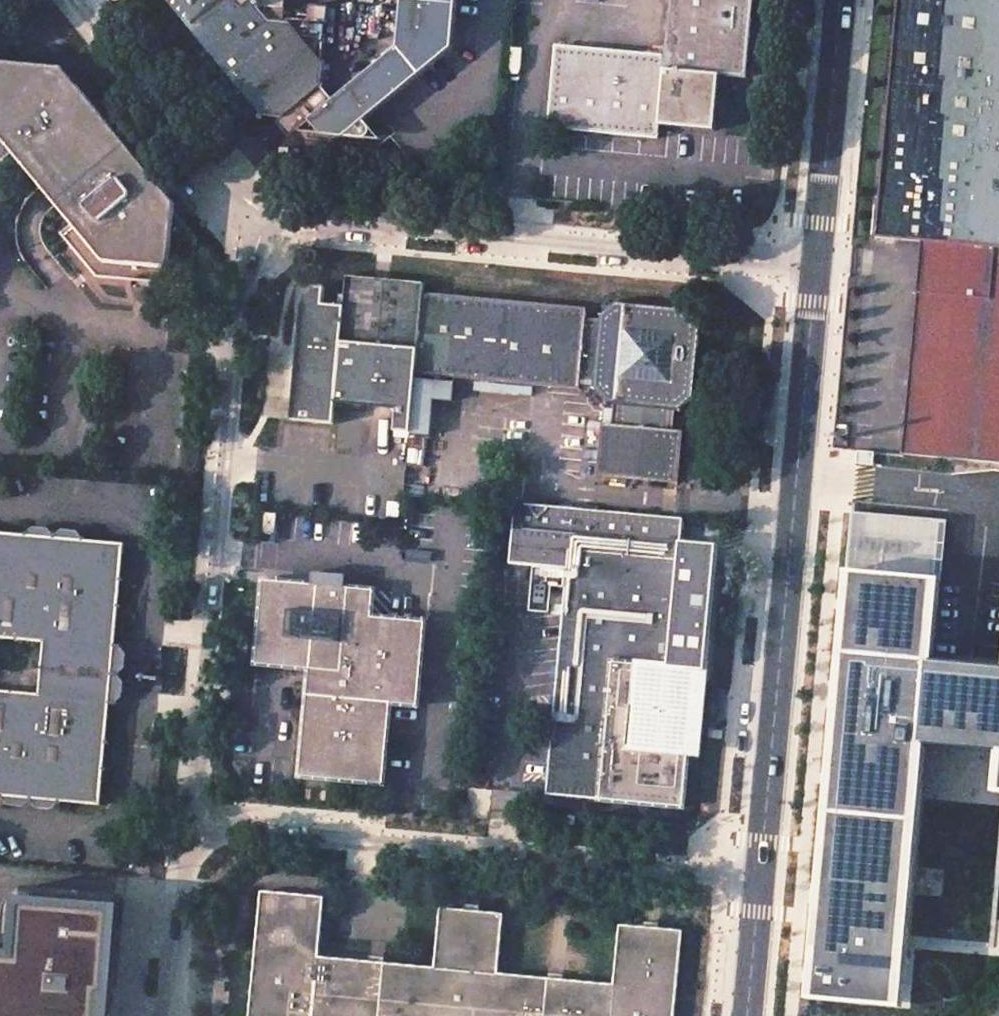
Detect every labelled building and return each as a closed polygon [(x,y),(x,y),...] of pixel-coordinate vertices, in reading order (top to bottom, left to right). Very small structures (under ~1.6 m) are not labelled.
[(263,112),(285,113),(288,111),(302,129),(367,135),(370,134),(372,133),(374,131),(375,128),(375,125),(374,122),(372,120),(369,118),(367,118),(457,44),(461,0),(406,0),(403,42),(337,95),(326,81),(328,59),(294,20),(287,20),(289,0),(172,0),(263,112)] [(671,50),(561,40),(554,124),(664,134),(666,121),(720,126),(726,71),(751,73),(758,0),(676,0),(671,50)] [(876,236),(921,241),(902,454),(998,463),(998,0),(898,0),(876,236)] [(6,159),(12,151),(71,222),(59,231),(97,275),(192,283),(193,271),(196,236),(175,210),(175,201),(63,66),(0,60),(0,62),(0,158),(6,159)] [(231,105),(214,118),(227,134),(244,121),(231,105)] [(345,303),(326,301),(305,299),(292,419),(335,423),(336,400),(395,406),(393,428),(411,430),(416,370),(423,291),(424,280),(347,273),(345,303)] [(305,293),(305,299),(326,301),(328,284),(318,284),(305,293)] [(423,291),(416,370),(432,372),(582,386),(583,376),(598,378),(598,385),(610,397),(616,398),(615,421),(604,420),(598,471),(681,479),(684,427),(673,425),(674,405),(682,406),(699,392),(706,323),(691,306),(618,297),(605,310),(604,318),(589,316),(589,306),(423,291)] [(431,376),(432,372),(416,370),(411,430),(410,435),(431,436),(434,400),(454,402),(456,379),(431,376)] [(674,517),(584,508),(566,507),(496,500),(490,559),(557,565),(544,714),(537,713),(537,723),(532,722),(532,728),(542,729),(537,787),(675,800),(687,668),(696,669),(708,543),(672,540),(674,517)] [(584,503),(566,500),(566,507),(584,508),(584,503)] [(943,657),(952,522),(852,512),(815,972),(914,977),(932,779),(998,783),(998,662),(943,657)] [(124,695),(129,650),(117,640),(126,541),(0,529),(0,636),(46,640),(41,692),(0,688),(0,793),(102,802),(112,702),(124,695)] [(374,589),(263,580),(258,666),(322,671),(319,695),(308,694),(300,776),(383,783),(390,703),(420,705),(425,621),(373,617),(374,589)] [(249,1015),(673,1015),(680,931),(618,926),(614,984),(594,983),(596,954),(550,950),(548,978),(498,974),(503,914),(440,909),(435,968),(318,959),(323,898),(259,892),(249,1015)] [(123,907),(17,898),(12,952),(0,951),(0,1015),(114,1015),(123,907)]
